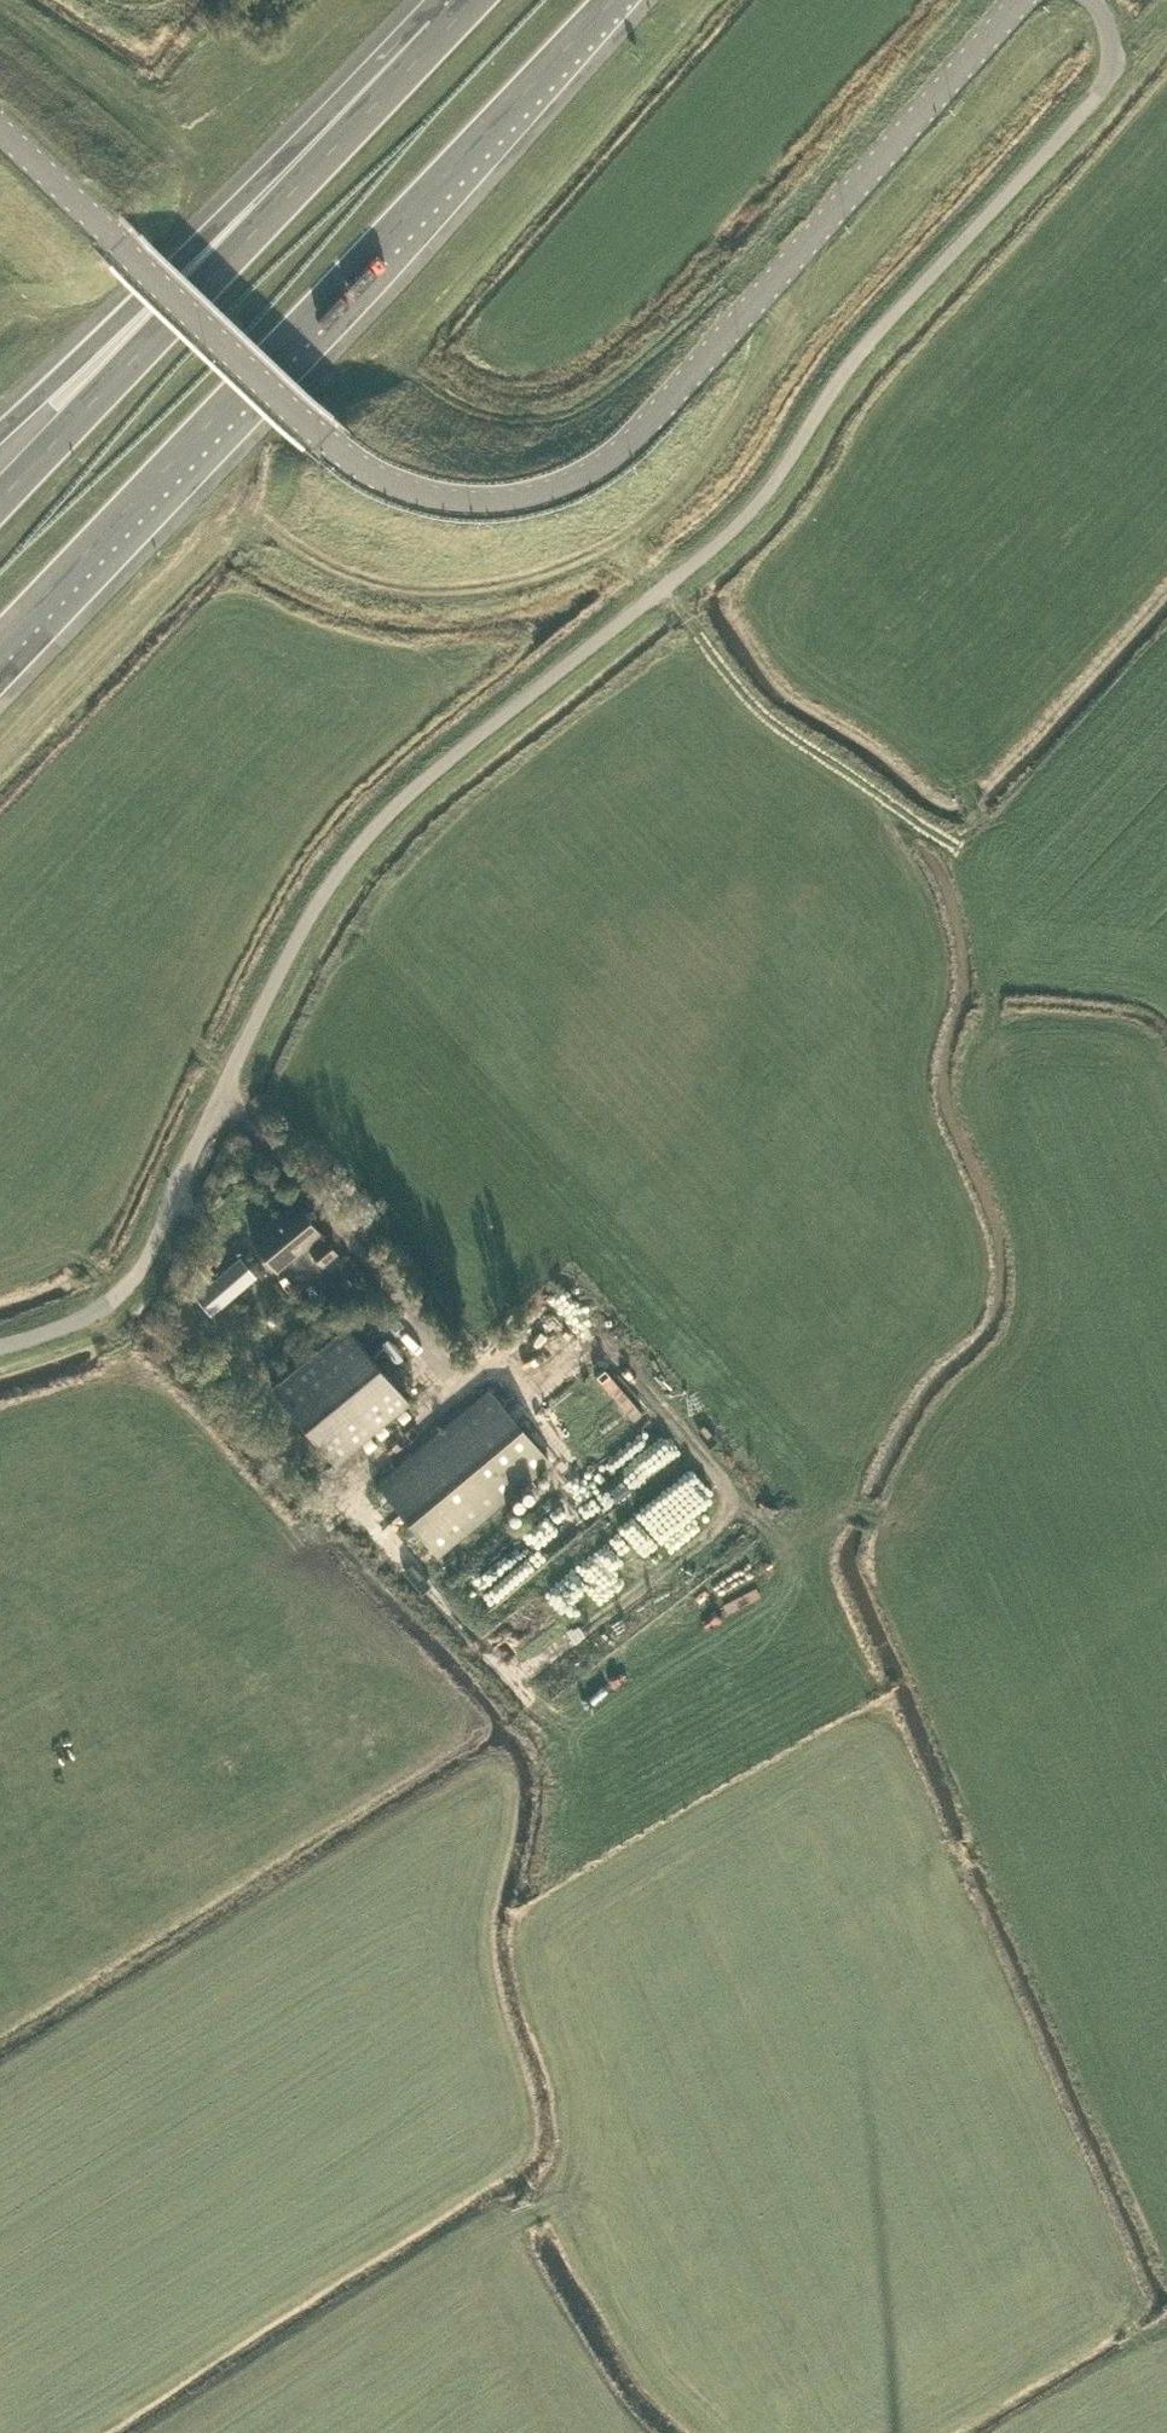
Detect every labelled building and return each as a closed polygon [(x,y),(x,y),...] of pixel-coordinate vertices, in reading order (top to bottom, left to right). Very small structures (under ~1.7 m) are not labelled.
[(276,1269),(310,1240),(315,1246),(310,1250),(321,1263),(336,1251),(325,1238),(324,1239),(319,1233),(320,1232),(295,1202),(251,1239),(276,1269)] [(209,1314),(240,1288),(225,1269),(210,1283),(193,1263),(184,1285),(209,1314)] [(384,1370),(395,1361),(383,1346),(371,1355),(346,1324),(271,1387),(333,1461),(408,1399),(384,1370)] [(377,1482),(438,1554),(549,1462),(488,1389),(377,1482)]
